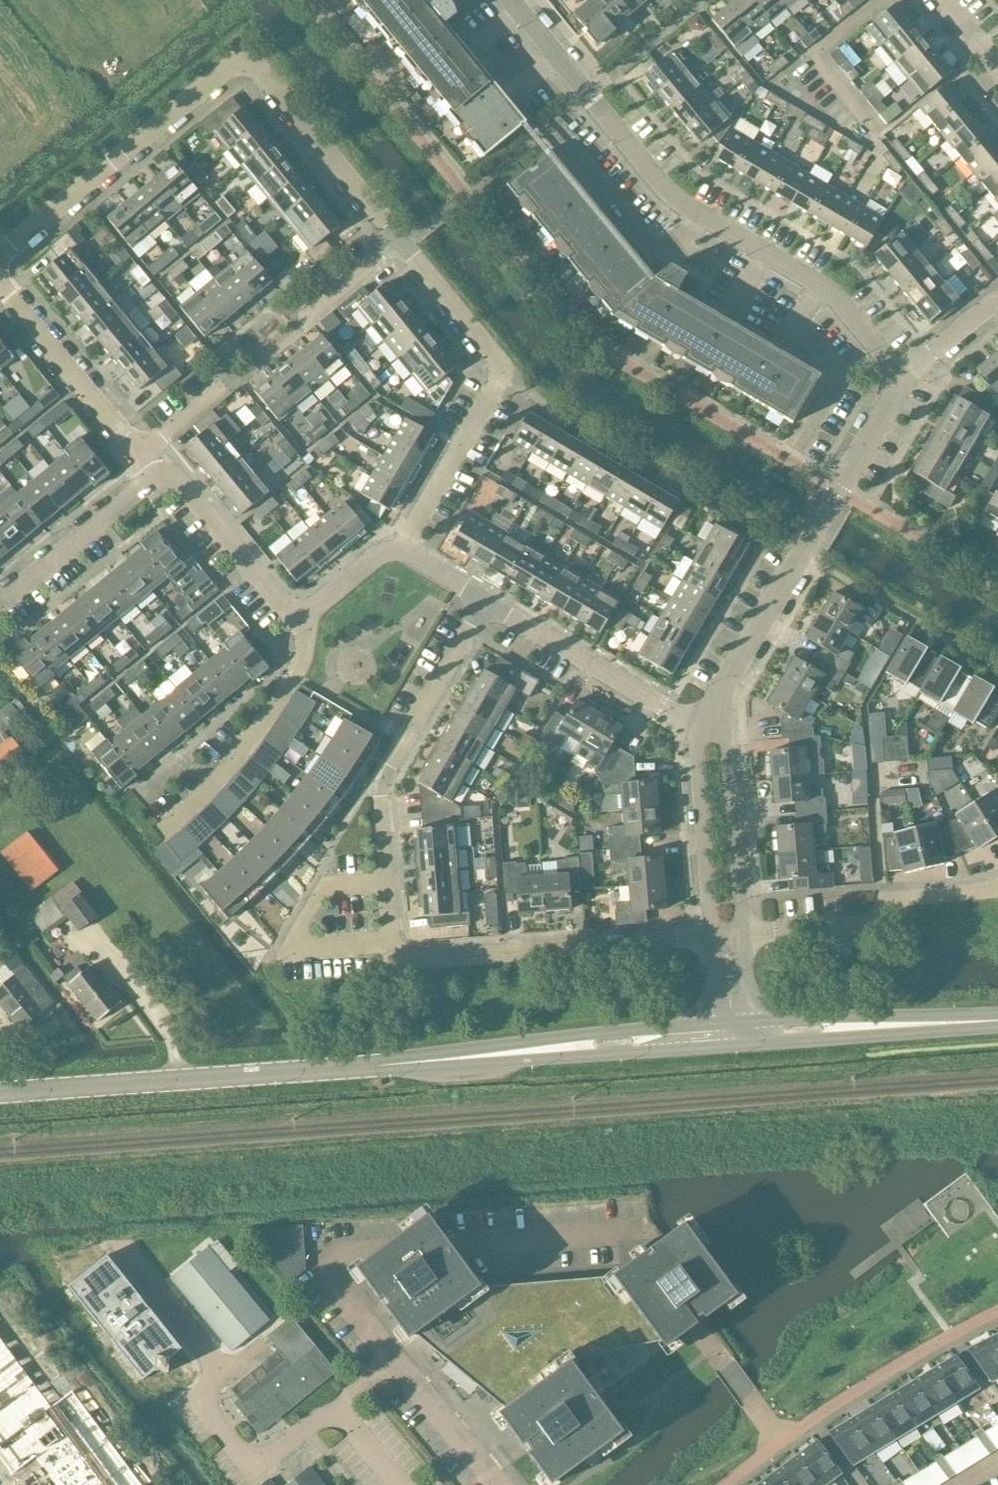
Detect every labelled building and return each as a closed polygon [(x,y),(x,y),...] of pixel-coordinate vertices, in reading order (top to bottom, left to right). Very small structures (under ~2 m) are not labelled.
[(430,6),(426,0),(354,0),(388,41),(389,44),(390,47),(391,49),(393,51),(395,54),(398,56),(400,58),(403,59),(484,158),(526,123),(450,29),(456,24),(456,17),(456,15),(456,13),(454,10),(453,8),(452,6),(450,3),(447,1),(446,0),(438,0),(430,6)] [(590,1),(612,29),(613,29),(629,15),(617,0),(589,0),(590,1)] [(645,0),(617,0),(629,15),(646,2),(645,0)] [(751,0),(736,0),(729,6),(753,36),(770,22),(751,0)] [(779,0),(751,0),(770,22),(786,9),(779,0)] [(786,9),(797,0),(779,0),(786,9)] [(612,29),(590,1),(573,14),(587,32),(585,33),(597,47),(615,32),(613,29),(612,29)] [(849,1),(841,7),(847,15),(855,9),(849,1)] [(880,46),(910,22),(896,5),(866,29),(880,46)] [(753,36),(729,6),(712,20),(742,57),(759,43),(753,36)] [(847,15),(841,7),(833,14),(840,21),(847,15)] [(707,24),(698,13),(687,22),(693,30),(700,30),(707,24)] [(923,39),(910,22),(880,46),(894,63),(923,39)] [(815,29),(808,35),(814,42),(822,36),(815,29)] [(707,40),(713,48),(721,41),(715,34),(707,40)] [(814,42),(808,35),(800,41),(806,49),(814,42)] [(937,55),(923,39),(894,63),(907,80),(937,55)] [(721,41),(713,48),(719,55),(727,49),(721,41)] [(713,48),(702,57),(708,65),(719,55),(713,48)] [(838,50),(831,56),(839,67),(847,61),(838,50)] [(644,76),(658,93),(688,69),(674,51),(644,76)] [(951,73),(937,55),(907,80),(922,97),(951,73)] [(782,56),(774,62),(781,70),(788,64),(782,56)] [(839,67),(845,74),(853,68),(847,61),(839,67)] [(781,70),(774,62),(767,68),(773,76),(781,70)] [(734,73),(741,81),(748,75),(742,67),(734,73)] [(859,76),(853,68),(845,74),(852,82),(859,76)] [(672,110),(702,85),(688,69),(658,93),(672,110)] [(748,75),(741,81),(747,89),(755,82),(748,75)] [(873,108),(880,102),(884,98),(871,82),(859,91),(873,108)] [(686,126),(715,102),(724,95),(718,88),(710,95),(702,85),(672,110),(686,126)] [(933,125),(958,103),(944,86),(918,107),(933,125)] [(409,98),(416,106),(423,100),(416,92),(409,98)] [(775,105),(779,98),(768,92),(764,99),(775,105)] [(789,104),(779,98),(775,105),(785,111),(789,104)] [(715,102),(686,126),(700,144),(711,134),(719,128),(729,119),(715,102)] [(887,109),(880,102),(873,108),(879,115),(887,109)] [(972,120),(958,103),(933,125),(946,141),(972,120)] [(214,133),(228,150),(257,126),(243,109),(228,121),(218,109),(199,124),(210,137),(214,133)] [(812,127),(816,120),(805,114),(801,121),(812,127)] [(826,126),(816,120),(812,127),(822,133),(826,126)] [(946,141),(960,158),(986,137),(972,120),(946,141)] [(241,167),(271,142),(257,126),(228,150),(241,167)] [(719,128),(711,134),(718,143),(724,134),(719,128)] [(717,159),(736,171),(753,142),(734,130),(717,159)] [(839,143),(849,149),(853,142),(843,136),(839,143)] [(960,158),(974,175),(997,155),(997,152),(986,137),(960,158)] [(897,153),(904,148),(896,139),(890,144),(897,153)] [(255,184),(285,159),(271,142),(241,167),(255,184)] [(753,142),(736,171),(754,182),(771,153),(753,142)] [(853,142),(849,149),(858,155),(859,155),(863,148),(853,142)] [(911,157),(904,148),(897,153),(905,162),(911,157)] [(849,149),(844,158),(853,164),(858,155),(849,149)] [(655,279),(549,151),(507,186),(612,314),(610,315),(612,318),(792,424),(820,377),(689,299),(698,283),(671,266),(655,279)] [(882,157),(890,166),(896,161),(888,151),(882,157)] [(773,193),(790,164),(771,153),(754,182),(773,193)] [(987,191),(997,183),(997,155),(974,175),(987,191)] [(269,200),(298,176),(285,159),(255,184),(269,200)] [(896,161),(890,166),(897,175),(903,170),(896,161)] [(158,178),(183,208),(200,194),(175,164),(158,178)] [(188,170),(194,178),(202,171),(196,164),(188,170)] [(792,204),(809,175),(790,164),(773,193),(792,204)] [(202,171),(194,178),(200,185),(208,179),(202,171)] [(925,187),(931,182),(923,172),(917,177),(925,187)] [(810,215),(827,186),(809,175),(792,204),(810,215)] [(282,217),(312,193),(298,176),(269,200),(282,217)] [(141,192),(166,222),(183,208),(158,178),(141,192)] [(938,191),(931,182),(925,187),(932,196),(938,191)] [(987,191),(997,204),(997,183),(987,191)] [(829,226),(846,197),(827,186),(810,215),(829,226)] [(125,205),(149,235),(166,222),(141,192),(125,205)] [(312,193),(282,217),(296,234),(325,209),(312,193)] [(215,203),(222,211),(230,205),(223,197),(215,203)] [(847,237),(864,208),(846,197),(829,226),(847,237)] [(132,249),(149,235),(125,205),(107,219),(132,249)] [(230,205),(222,211),(228,219),(236,212),(230,205)] [(952,220),(958,215),(951,206),(944,211),(952,220)] [(864,208),(847,237),(867,248),(868,245),(876,232),(884,219),(864,208)] [(325,209),(296,234),(310,251),(305,254),(316,267),(334,252),(324,239),(340,227),(325,209)] [(966,224),(958,215),(952,220),(960,229),(966,224)] [(940,230),(947,224),(941,217),(934,223),(940,230)] [(884,219),(876,232),(887,238),(891,240),(898,227),(884,219)] [(198,227),(205,235),(212,228),(206,221),(198,227)] [(954,232),(947,224),(940,230),(946,238),(954,232)] [(197,241),(205,235),(198,227),(191,233),(197,241)] [(243,237),(249,244),(257,238),(251,230),(243,237)] [(888,273),(918,248),(904,231),(874,255),(888,273)] [(876,232),(868,245),(875,250),(886,240),(887,238),(876,232)] [(57,290),(86,266),(72,248),(77,245),(67,233),(48,248),(58,260),(43,273),(57,290)] [(109,247),(117,241),(111,233),(103,240),(109,247)] [(208,239),(215,247),(223,241),(216,233),(208,239)] [(257,238),(249,244),(255,252),(263,245),(257,238)] [(207,253),(215,247),(208,239),(201,246),(207,253)] [(979,253),(986,248),(978,239),(972,244),(979,253)] [(123,248),(117,241),(109,247),(116,255),(123,248)] [(165,254),(171,262),(178,256),(172,248),(165,254)] [(888,273),(902,289),(931,265),(918,248),(888,273)] [(993,258),(986,248),(979,253),(987,263),(993,258)] [(967,264),(975,258),(969,250),(961,256),(967,264)] [(231,266),(255,296),(272,282),(248,252),(231,266)] [(163,269),(171,262),(165,254),(157,261),(163,269)] [(981,265),(975,258),(967,264),(973,271),(981,265)] [(175,267),(181,275),(189,268),(182,261),(175,267)] [(945,282),(931,265),(902,289),(915,306),(945,282)] [(86,266),(57,290),(70,307),(100,282),(86,266)] [(255,296),(231,266),(222,273),(216,266),(208,272),(214,280),(238,310),(255,296)] [(137,280),(144,274),(138,267),(130,273),(137,280)] [(174,281),(181,275),(175,267),(167,273),(174,281)] [(151,282),(144,274),(137,280),(143,288),(151,282)] [(295,284),(288,276),(280,283),(287,290),(295,284)] [(238,310),(214,280),(197,294),(221,323),(238,310)] [(84,323),(114,299),(100,282),(70,307),(84,323)] [(959,299),(945,282),(915,306),(929,323),(940,315),(958,300),(959,299)] [(356,308),(370,325),(400,301),(386,284),(370,297),(363,288),(336,309),(344,318),(356,308)] [(204,337),(221,323),(197,294),(180,308),(204,337)] [(98,340),(127,316),(114,299),(84,323),(98,340)] [(958,300),(940,315),(943,319),(963,303),(959,299),(958,300)] [(164,314),(172,308),(166,300),(158,306),(164,314)] [(384,342),(414,318),(400,301),(370,325),(384,342)] [(178,315),(172,308),(164,314),(170,322),(178,315)] [(111,357),(141,333),(127,316),(98,340),(111,357)] [(398,359),(427,335),(414,318),(384,342),(398,359)] [(125,374),(155,349),(141,333),(111,357),(125,374)] [(427,335),(398,359),(411,376),(441,351),(427,335)] [(321,336),(304,350),(329,380),(346,366),(321,336)] [(15,358),(0,340),(0,371),(15,358)] [(348,344),(340,350),(347,358),(354,351),(348,344)] [(203,346),(195,352),(201,360),(209,354),(203,346)] [(169,367),(155,349),(125,374),(139,391),(152,380),(162,392),(181,377),(171,365),(169,367)] [(288,364),(312,394),(329,380),(304,350),(288,364)] [(455,369),(441,351),(411,376),(425,393),(438,408),(452,384),(446,376),(455,369)] [(997,396),(997,395),(997,361),(994,356),(976,370),(997,396)] [(271,378),(296,408),(312,394),(288,364),(271,378)] [(368,383),(375,377),(369,369),(362,376),(368,383)] [(382,385),(375,377),(368,383),(381,400),(392,391),(385,382),(382,385)] [(296,408),(271,378),(254,392),(278,422),(296,408)] [(949,404),(943,415),(980,437),(991,418),(988,416),(995,404),(965,387),(953,406),(949,404)] [(20,396),(4,410),(14,422),(17,419),(27,411),(30,408),(20,396)] [(355,396),(347,402),(354,410),(361,404),(355,396)] [(400,409),(428,426),(434,415),(406,398),(400,409)] [(30,408),(27,411),(34,418),(44,410),(38,402),(30,408)] [(354,410),(347,402),(340,408),(346,416),(354,410)] [(250,412),(256,419),(263,413),(257,405),(250,412)] [(369,406),(359,414),(364,421),(366,420),(374,413),(369,406)] [(34,418),(27,411),(17,419),(23,427),(34,418)] [(200,465),(229,441),(241,431),(227,415),(220,421),(211,411),(193,426),(201,435),(185,448),(200,465)] [(263,413),(256,419),(262,427),(270,420),(263,413)] [(374,413),(366,420),(370,423),(377,417),(374,413)] [(364,421),(359,414),(349,422),(355,429),(364,421)] [(530,453),(549,421),(541,416),(538,420),(527,414),(511,442),(530,453)] [(48,415),(38,423),(44,431),(55,422),(48,415)] [(941,428),(936,436),(969,455),(980,437),(943,415),(936,426),(941,428)] [(394,438),(427,458),(432,449),(427,446),(433,436),(406,419),(394,438)] [(559,426),(549,421),(530,453),(549,464),(565,437),(556,431),(559,426)] [(44,431),(38,423),(27,432),(34,440),(44,431)] [(321,423),(314,430),(320,437),(328,431),(321,423)] [(0,433),(0,439),(3,443),(14,435),(7,427),(0,433)] [(320,437),(314,430),(297,443),(303,451),(320,437)] [(333,435),(323,443),(329,450),(339,442),(333,435)] [(969,455),(936,436),(931,444),(927,441),(921,452),(958,474),(969,455)] [(64,451),(68,455),(91,483),(94,488),(110,475),(80,437),(64,451)] [(575,442),(565,437),(549,464),(568,475),(587,443),(578,438),(575,442)] [(421,467),(427,458),(394,438),(383,457),(411,473),(417,464),(421,467)] [(277,445),(283,452),(291,446),(285,439),(277,445)] [(18,440),(7,448),(14,456),(24,448),(18,440)] [(229,441),(200,465),(213,482),(243,457),(229,441)] [(329,450),(323,443),(314,451),(319,458),(329,450)] [(596,448),(587,443),(568,475),(586,486),(602,459),(593,453),(596,448)] [(291,446),(283,452),(289,460),(297,454),(291,446)] [(7,448),(0,454),(0,460),(3,465),(14,456),(7,448)] [(947,492),(958,474),(921,452),(914,463),(919,465),(907,484),(949,508),(956,497),(947,492)] [(310,454),(303,459),(308,466),(315,460),(310,454)] [(68,455),(52,468),(75,496),(91,483),(68,455)] [(227,498),(257,474),(243,457),(213,482),(227,498)] [(405,483),(411,473),(383,457),(372,475),(405,495),(410,486),(405,483)] [(605,497),(624,465),(615,460),(612,464),(602,459),(586,486),(605,497)] [(624,508),(640,480),(630,475),(633,470),(624,465),(605,497),(624,508)] [(75,496),(52,468),(35,482),(58,510),(75,496)] [(997,476),(997,472),(991,468),(986,477),(995,482),(997,476)] [(306,470),(296,478),(302,485),(311,477),(306,470)] [(500,480),(511,486),(516,479),(504,472),(500,480)] [(257,474),(227,498),(241,516),(271,491),(257,474)] [(399,504),(405,495),(372,475),(361,494),(389,511),(395,501),(399,504)] [(302,485),(296,478),(286,486),(292,493),(302,485)] [(516,479),(511,486),(522,492),(526,485),(516,479)] [(643,519),(661,486),(653,481),(650,486),(640,480),(624,508),(643,519)] [(18,496),(41,524),(58,510),(35,482),(18,496)] [(503,500),(508,491),(500,486),(495,495),(503,500)] [(671,492),(661,486),(643,519),(662,530),(678,502),(668,496),(671,492)] [(982,514),(997,523),(997,488),(982,514)] [(517,496),(508,491),(503,500),(512,505),(517,496)] [(538,502),(549,508),(553,500),(542,494),(538,502)] [(41,524),(18,496),(2,510),(24,537),(41,524)] [(273,498),(263,506),(268,513),(278,505),(273,498)] [(553,500),(549,508),(559,514),(564,507),(553,500)] [(344,502),(327,516),(350,545),(358,539),(355,535),(364,527),(344,502)] [(268,513),(263,506),(253,514),(259,521),(268,513)] [(692,511),(683,506),(678,515),(686,520),(692,511)] [(541,521),(546,513),(537,508),(532,516),(541,521)] [(2,510),(0,511),(0,542),(8,551),(24,537),(2,510)] [(469,557),(489,524),(470,512),(450,545),(469,557)] [(554,518),(546,513),(541,521),(549,526),(554,518)] [(575,523),(586,530),(591,522),(579,515),(575,523)] [(342,552),(350,545),(327,516),(310,530),(330,555),(339,548),(342,552)] [(959,519),(947,539),(962,549),(967,540),(974,528),(959,519)] [(591,522),(586,530),(597,536),(601,528),(591,522)] [(488,568),(507,534),(489,524),(469,557),(488,568)] [(704,544),(737,563),(749,544),(716,525),(704,544)] [(293,543),(317,572),(325,566),(322,562),(330,555),(310,530),(293,543)] [(578,543),(583,535),(574,530),(569,538),(578,543)] [(141,544),(144,549),(145,549),(168,576),(167,577),(171,581),(187,568),(157,531),(141,544)] [(507,578),(526,545),(507,534),(488,568),(507,578)] [(591,540),(583,535),(578,543),(586,548),(591,540)] [(666,535),(661,543),(669,548),(674,540),(666,535)] [(612,545),(623,552),(628,544),(616,537),(612,545)] [(971,554),(976,545),(967,540),(962,549),(971,554)] [(317,572),(293,543),(276,557),(296,582),(305,575),(309,579),(317,572)] [(669,548),(661,543),(656,552),(665,557),(669,548)] [(628,544),(623,552),(634,558),(638,550),(628,544)] [(693,562),(726,582),(737,563),(704,544),(693,562)] [(525,589),(545,556),(526,545),(507,578),(525,589)] [(128,562),(151,590),(167,577),(168,576),(145,549),(144,549),(128,562)] [(615,565),(620,557),(611,552),(606,560),(615,565)] [(545,556),(525,589),(544,600),(564,567),(545,556)] [(628,562),(620,557),(615,565),(623,570),(628,562)] [(112,576),(134,604),(151,590),(128,562),(112,576)] [(682,581),(715,600),(726,582),(693,562),(682,581)] [(563,611),(582,578),(564,567),(544,600),(563,611)] [(644,572),(639,580),(648,585),(653,577),(644,572)] [(95,589),(118,617),(134,604),(112,576),(95,589)] [(197,596),(186,605),(193,613),(219,591),(208,577),(192,590),(197,596)] [(582,578),(563,611),(581,622),(601,589),(582,578)] [(648,585),(639,580),(634,589),(643,594),(648,585)] [(715,600),(682,581),(671,599),(704,619),(715,600)] [(78,603),(101,631),(118,617),(95,589),(78,603)] [(620,600),(601,589),(581,622),(601,633),(620,600)] [(833,593),(819,616),(850,633),(858,620),(870,627),(875,619),(876,620),(883,609),(862,596),(856,607),(833,593)] [(197,617),(203,625),(206,623),(208,626),(232,607),(223,596),(197,617)] [(704,619),(671,599),(660,618),(693,638),(704,619)] [(101,631),(78,603),(62,617),(84,645),(101,631)] [(193,613),(186,605),(176,613),(182,621),(193,613)] [(622,609),(617,618),(626,623),(631,614),(622,609)] [(850,633),(819,616),(806,638),(829,651),(823,662),(844,674),(851,663),(849,662),(854,654),(842,647),(850,633)] [(84,645),(62,617),(45,631),(68,658),(84,645)] [(193,634),(203,625),(197,617),(186,626),(193,634)] [(626,623),(617,618),(612,626),(621,631),(626,623)] [(693,638),(660,618),(649,637),(682,656),(693,638)] [(156,630),(162,638),(173,629),(166,621),(156,630)] [(152,646),(162,638),(156,630),(145,638),(152,646)] [(68,658),(45,631),(29,644),(28,644),(51,672),(68,658)] [(223,645),(227,650),(227,649),(250,677),(253,682),(269,669),(239,632),(223,645)] [(177,634),(166,643),(173,650),(183,642),(177,634)] [(682,656),(649,637),(638,656),(671,675),(682,656)] [(908,682),(921,690),(922,690),(940,660),(939,659),(926,651),(927,649),(907,637),(886,673),(906,685),(908,682)] [(55,676),(51,672),(28,644),(29,644),(25,639),(9,652),(39,689),(55,676)] [(879,651),(890,657),(897,646),(886,639),(879,651)] [(173,650),(166,643),(156,651),(162,659),(173,650)] [(122,657),(129,665),(139,656),(133,649),(122,657)] [(227,649),(227,650),(211,663),(233,691),(250,677),(227,649)] [(118,673),(129,665),(122,657),(112,665),(118,673)] [(973,679),(959,671),(961,669),(941,657),(939,659),(940,660),(922,690),(921,690),(919,693),(939,705),(936,710),(950,718),(953,713),(955,710),(973,679)] [(855,681),(844,674),(823,662),(817,672),(794,658),(781,681),(811,699),(819,685),(831,693),(836,685),(838,686),(841,680),(852,687),(855,681)] [(143,661),(133,670),(139,678),(150,669),(143,661)] [(540,681),(533,677),(506,661),(496,678),(485,671),(480,679),(476,677),(469,687),(507,709),(517,691),(529,698),(540,681)] [(233,691),(211,663),(194,676),(217,704),(233,691)] [(139,678),(133,670),(122,678),(129,686),(139,678)] [(871,690),(876,680),(867,675),(861,684),(871,690)] [(89,684),(95,692),(106,684),(99,676),(89,684)] [(217,704),(194,676),(177,690),(200,718),(217,704)] [(955,710),(953,713),(973,724),(974,721),(989,730),(997,715),(997,694),(992,691),(994,688),(974,676),(973,679),(955,710)] [(811,699),(781,681),(767,703),(790,717),(787,723),(788,739),(795,738),(814,737),(813,729),(811,727),(816,720),(803,712),(811,699)] [(89,684),(72,698),(79,706),(95,692),(89,684)] [(507,709),(469,687),(463,698),(467,701),(463,708),(496,728),(507,709)] [(110,689),(99,697),(106,705),(116,697),(110,689)] [(160,704),(183,732),(200,718),(177,690),(160,704)] [(316,703),(297,692),(292,699),(311,710),(316,703)] [(106,705),(99,697),(89,706),(96,714),(106,705)] [(581,745),(603,707),(590,699),(585,706),(576,701),(563,724),(552,718),(540,739),(551,746),(552,745),(560,749),(567,737),(581,745)] [(11,704),(0,712),(0,732),(21,717),(11,704)] [(64,704),(57,710),(65,721),(73,715),(71,712),(64,704)] [(183,732),(160,704),(144,717),(167,745),(183,732)] [(603,707),(581,745),(575,755),(588,763),(587,765),(595,770),(594,771),(599,779),(627,762),(607,751),(621,728),(613,723),(617,715),(603,707)] [(496,728),(463,708),(458,716),(454,714),(448,725),(485,747),(496,728)] [(73,715),(65,721),(74,732),(82,725),(75,717),(73,715)] [(167,745),(144,717),(127,731),(150,759),(167,745)] [(280,719),(275,726),(293,739),(298,731),(280,719)] [(346,721),(335,740),(368,762),(381,741),(346,721)] [(445,738),(441,746),(474,765),(485,747),(448,725),(441,736),(445,738)] [(293,739),(275,726),(270,733),(288,746),(293,739)] [(150,759),(127,731),(111,744),(110,745),(133,773),(134,772),(150,759)] [(519,742),(528,747),(533,739),(524,733),(519,742)] [(820,736),(814,737),(795,738),(796,750),(769,752),(772,778),(807,775),(824,774),(823,760),(820,758),(819,749),(821,749),(820,736)] [(907,736),(894,737),(896,761),(909,760),(907,736)] [(0,747),(0,765),(5,771),(25,754),(12,737),(0,747)] [(896,761),(894,737),(882,738),(883,748),(884,763),(896,761)] [(986,747),(993,752),(997,745),(997,743),(992,737),(986,747)] [(137,777),(134,772),(133,773),(110,745),(111,744),(107,740),(91,753),(121,790),(137,777)] [(335,740),(323,759),(356,781),(368,762),(335,740)] [(523,755),(528,747),(519,742),(514,750),(523,755)] [(474,765),(441,746),(436,754),(432,751),(426,762),(463,784),(474,765)] [(256,752),(251,758),(268,772),(274,765),(256,752)] [(951,757),(926,759),(927,772),(942,771),(952,770),(951,757)] [(268,772),(251,758),(246,765),(263,779),(268,772)] [(342,800),(356,781),(323,759),(310,777),(342,800)] [(853,771),(867,770),(866,764),(866,759),(852,760),(853,771)] [(428,789),(430,817),(462,814),(461,807),(452,802),(463,784),(426,762),(419,773),(423,775),(418,783),(428,789)] [(628,784),(627,762),(599,779),(604,788),(606,787),(607,796),(605,797),(603,800),(602,806),(601,812),(622,811),(657,808),(655,782),(628,784)] [(497,779),(506,784),(511,776),(502,771),(497,779)] [(942,771),(927,772),(928,780),(942,778),(942,771)] [(808,791),(807,775),(772,778),(774,804),(800,802),(801,814),(826,812),(825,799),(823,799),(823,790),(808,791)] [(302,787),(296,794),(328,819),(342,800),(310,777),(302,787)] [(501,792),(506,784),(497,779),(492,787),(501,792)] [(231,782),(225,789),(241,804),(247,797),(231,782)] [(549,799),(559,805),(572,796),(556,787),(549,799)] [(910,809),(922,806),(918,788),(905,789),(910,809)] [(241,804),(225,789),(219,795),(235,810),(241,804)] [(881,791),(883,804),(905,802),(904,789),(881,791)] [(867,804),(867,790),(852,791),(853,805),(867,804)] [(511,801),(524,809),(530,799),(517,791),(511,801)] [(993,795),(991,792),(973,803),(996,839),(997,837),(997,791),(993,795)] [(313,837),(328,819),(296,794),(282,811),(313,837)] [(996,839),(973,803),(955,815),(957,818),(947,822),(960,853),(975,847),(977,850),(996,839)] [(491,808),(481,808),(482,818),(492,818),(491,808)] [(660,834),(657,808),(622,811),(624,826),(609,828),(610,837),(608,837),(609,850),(634,848),(633,836),(660,834)] [(313,837),(282,811),(273,822),(267,828),(297,855),(313,837)] [(203,812),(197,818),(212,834),(218,828),(203,812)] [(827,825),(826,812),(801,814),(802,826),(776,828),(778,854),(813,851),(812,835),(826,834),(825,825),(827,825)] [(462,814),(430,817),(431,829),(417,830),(418,840),(413,840),(414,852),(457,849),(455,828),(463,827),(462,814)] [(212,834),(197,818),(191,823),(206,839),(212,834)] [(935,823),(914,828),(924,869),(945,864),(944,860),(960,853),(947,822),(936,827),(935,823)] [(281,872),(297,855),(267,828),(252,844),(281,872)] [(924,869),(914,828),(894,834),(894,837),(882,838),(885,872),(903,870),(904,874),(924,869)] [(3,850),(32,892),(63,870),(35,829),(3,850)] [(182,832),(173,839),(187,856),(196,848),(182,832)] [(594,851),(593,838),(580,839),(581,852),(594,851)] [(187,856),(173,839),(166,844),(180,861),(187,856)] [(243,854),(236,859),(264,889),(281,872),(252,844),(243,854)] [(629,886),(664,883),(662,857),(635,860),(634,848),(609,850),(610,863),(612,863),(613,872),(627,871),(629,886)] [(457,849),(414,852),(415,865),(420,865),(421,873),(459,870),(457,849)] [(824,866),(824,856),(823,850),(813,851),(778,854),(780,880),(793,879),(794,891),(832,887),(831,874),(830,874),(829,865),(824,866)] [(592,853),(580,854),(581,861),(592,860),(592,853)] [(542,877),(545,912),(571,910),(568,883),(581,882),(579,857),(565,858),(565,860),(556,861),(558,875),(542,877)] [(486,868),(496,867),(495,858),(485,859),(486,868)] [(247,904),(264,889),(236,859),(220,874),(247,904)] [(519,914),(545,912),(542,877),(526,878),(525,863),(516,864),(516,862),(503,864),(505,888),(517,887),(519,914)] [(497,877),(496,867),(486,868),(487,878),(497,877)] [(861,881),(873,880),(872,868),(860,869),(861,881)] [(459,870),(421,873),(422,883),(417,883),(418,895),(461,892),(459,870)] [(247,904),(220,874),(203,889),(228,920),(247,904)] [(74,883),(28,913),(42,932),(66,915),(78,931),(99,916),(74,883)] [(666,909),(664,883),(629,886),(630,902),(616,903),(616,912),(615,912),(616,926),(641,923),(639,911),(666,909)] [(463,913),(461,892),(418,895),(419,908),(424,908),(425,917),(438,916),(439,928),(470,926),(469,912),(463,913)] [(498,910),(486,910),(487,926),(499,925),(498,910)] [(22,964),(13,952),(2,961),(11,972),(22,964)] [(82,971),(78,966),(64,977),(68,982),(97,1020),(121,1002),(91,964),(82,971)] [(15,976),(0,988),(0,1002),(21,1029),(54,1003),(26,967),(15,976)] [(50,976),(55,983),(66,975),(61,968),(50,976)] [(428,1215),(381,1249),(356,1268),(380,1301),(383,1298),(389,1305),(385,1308),(409,1340),(415,1335),(484,1392),(504,1409),(498,1413),(522,1446),(526,1443),(530,1450),(527,1453),(551,1484),(552,1484),(623,1433),(570,1361),(660,1341),(665,1348),(697,1325),(695,1321),(702,1316),(704,1319),(737,1295),(684,1223),(612,1276),(482,1287),(481,1287),(449,1244),(428,1215)] [(303,1225),(244,1230),(289,1284),(306,1269),(303,1225)] [(209,1246),(172,1277),(232,1351),(270,1320),(209,1246)] [(107,1255),(68,1287),(143,1380),(154,1371),(169,1373),(170,1358),(182,1349),(107,1255)] [(291,1317),(267,1336),(274,1344),(298,1325),(291,1317)] [(239,1399),(234,1403),(259,1434),(335,1372),(298,1325),(274,1344),(279,1351),(287,1360),(239,1399)] [(968,1349),(992,1382),(997,1379),(997,1348),(991,1338),(968,1349)] [(18,1473),(36,1459),(55,1484),(116,1484),(72,1427),(63,1434),(0,1350),(0,1448),(18,1473)] [(279,1351),(231,1389),(239,1399),(287,1360),(279,1351)] [(954,1357),(933,1369),(957,1402),(978,1389),(954,1357)] [(933,1369),(913,1382),(936,1414),(957,1402),(933,1369)] [(913,1382),(892,1394),(916,1427),(936,1414),(913,1382)] [(892,1394),(871,1407),(895,1439),(916,1427),(892,1394)] [(871,1407),(851,1419),(875,1452),(895,1439),(871,1407)] [(851,1419),(829,1433),(853,1465),(875,1452),(851,1419)] [(981,1428),(974,1433),(982,1444),(989,1439),(981,1428)] [(939,1437),(929,1444),(935,1453),(945,1446),(939,1437)] [(982,1444),(989,1454),(997,1449),(989,1439),(982,1444)] [(797,1456),(818,1484),(825,1484),(840,1474),(817,1441),(797,1456)] [(940,1453),(933,1458),(941,1469),(948,1464),(940,1453)] [(778,1470),(788,1484),(818,1484),(797,1456),(778,1470)] [(948,1479),(956,1475),(948,1464),(941,1469),(948,1479)] [(310,1467),(287,1484),(324,1484),(310,1467)] [(758,1484),(759,1484),(788,1484),(778,1470),(758,1484)]
